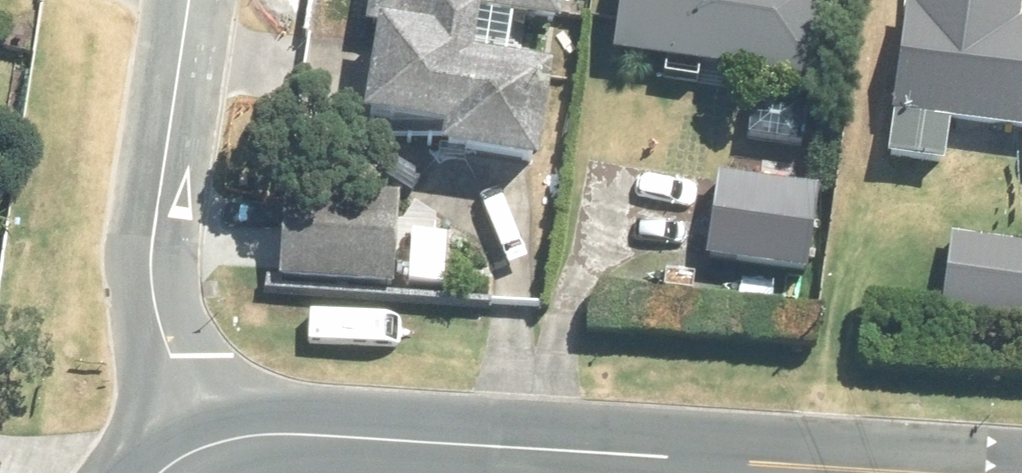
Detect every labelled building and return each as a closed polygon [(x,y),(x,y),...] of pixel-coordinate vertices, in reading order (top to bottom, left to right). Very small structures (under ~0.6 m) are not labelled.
[(375,39),(393,43),(378,140),(459,152),(455,174),(553,189),(568,90),(546,87),(547,77),(514,72),(519,29),(569,36),(575,0),(381,0),(375,39)] [(671,88),(707,93),(708,78),(832,94),(844,0),(631,0),(622,68),(672,75),(671,88)] [(897,172),(953,177),(957,139),(1021,146),(1021,0),(925,0),(923,20),(913,20),(897,172)] [(738,274),(734,308),(813,318),(829,199),(724,185),(713,271),(738,274)] [(291,212),(285,290),(409,300),(413,255),(404,254),(406,221),(291,212)] [(956,245),(947,325),(1021,333),(1021,253),(956,245)]
